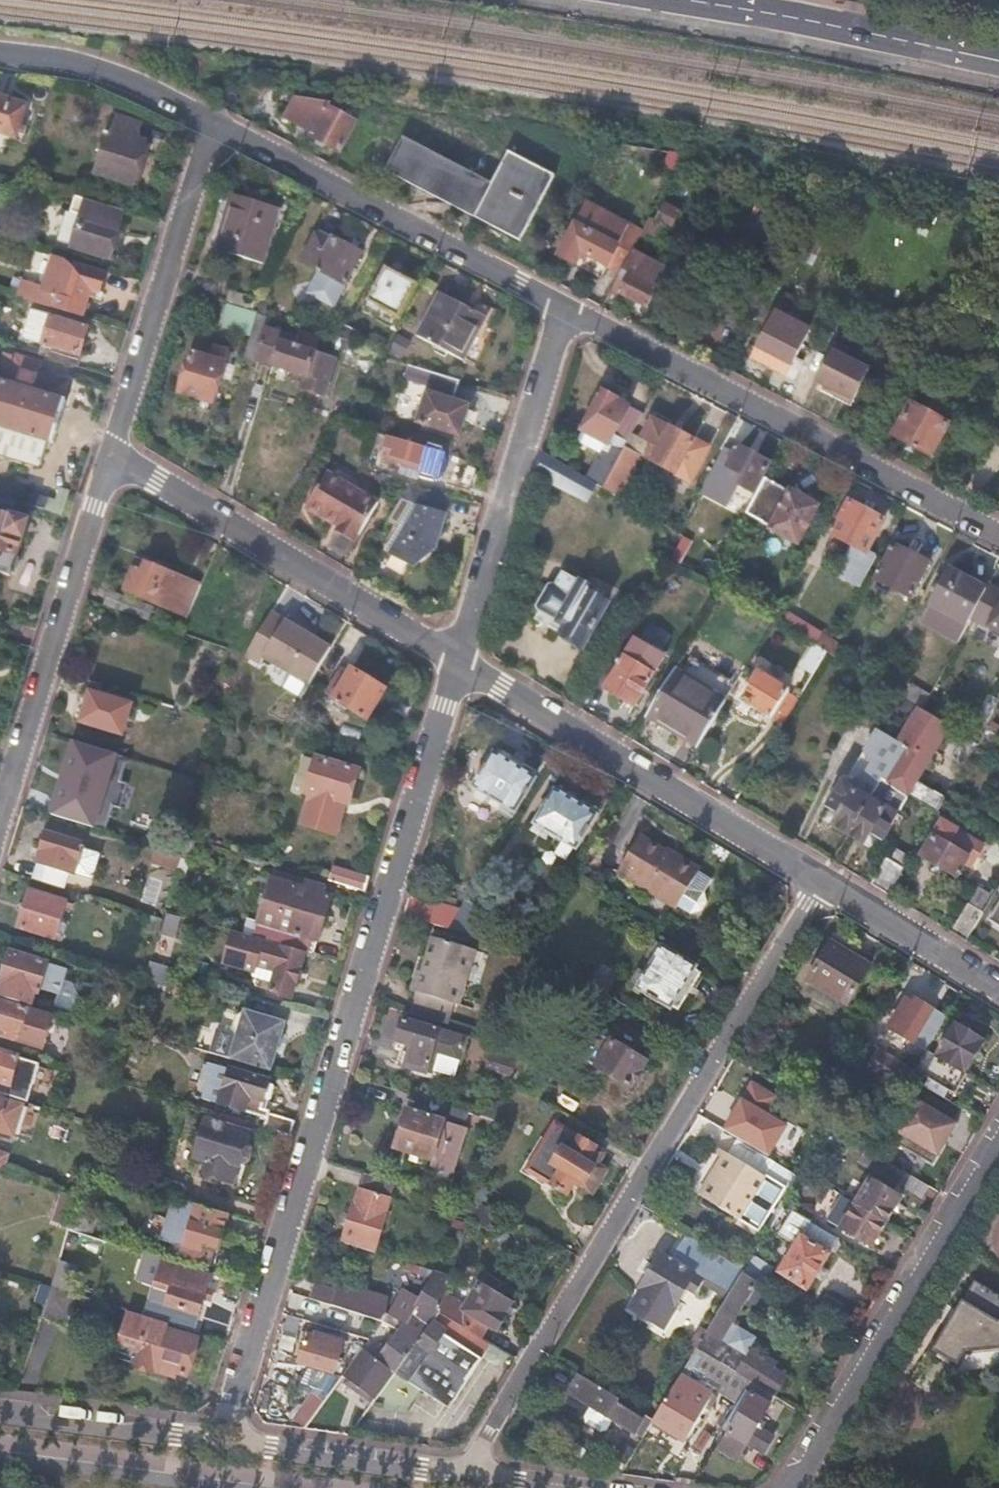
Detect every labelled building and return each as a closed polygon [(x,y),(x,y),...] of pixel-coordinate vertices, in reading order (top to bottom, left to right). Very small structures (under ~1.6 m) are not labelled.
[(332,102),(294,97),(284,116),(316,132),(313,138),(341,153),(357,122),(354,120),(329,107),(332,102)] [(17,139),(27,107),(0,98),(0,134),(17,139)] [(135,124),(110,116),(90,177),(127,188),(141,144),(130,141),(135,124)] [(403,139),(386,172),(520,243),(556,175),(510,152),(492,186),(403,139)] [(280,210),(232,195),(216,249),(264,265),(280,210)] [(68,210),(76,213),(63,255),(91,264),(95,254),(103,257),(118,209),(72,196),(68,210)] [(680,213),(658,201),(642,232),(640,236),(661,247),(680,213)] [(642,232),(585,203),(557,256),(574,264),(581,252),(620,273),(632,250),(640,236),(642,232)] [(363,254),(320,231),(302,264),(320,273),(313,287),(317,299),(334,308),(345,286),(363,254)] [(822,241),(803,231),(796,245),(815,255),(822,241)] [(632,250),(620,273),(610,293),(618,297),(620,294),(647,309),(669,269),(632,250)] [(55,258),(41,254),(31,286),(22,283),(24,277),(13,274),(7,292),(70,311),(78,285),(87,288),(92,270),(84,267),(55,258)] [(63,255),(55,258),(84,267),(91,264),(63,255)] [(418,287),(387,270),(369,304),(399,320),(418,287)] [(259,299),(229,291),(226,304),(227,304),(253,312),(259,299)] [(485,319),(440,296),(417,338),(463,362),(485,319)] [(253,312),(227,304),(221,325),(251,335),(254,323),(257,314),(253,312)] [(365,318),(349,310),(334,338),(337,339),(352,344),(365,318)] [(31,311),(22,340),(41,346),(37,357),(75,369),(87,329),(31,311)] [(810,331),(777,314),(752,358),(786,375),(810,331)] [(254,323),(251,335),(244,356),(308,377),(304,390),(325,396),(334,359),(316,353),(321,337),(302,331),(296,349),(282,345),(286,333),(254,323)] [(337,339),(334,349),(377,363),(381,353),(352,344),(337,339)] [(209,360),(193,355),(181,394),(212,404),(229,351),(213,346),(209,360)] [(850,354),(836,346),(817,383),(835,392),(857,403),(872,371),(853,361),(850,354)] [(37,471),(42,455),(45,455),(58,413),(55,412),(61,393),(29,383),(31,375),(0,365),(0,459),(37,471)] [(459,382),(432,374),(417,425),(458,438),(468,407),(453,402),(459,382)] [(925,413),(911,406),(894,439),(930,458),(967,389),(941,375),(928,399),(940,406),(935,415),(926,410),(925,413)] [(835,392),(832,397),(854,409),(857,403),(835,392)] [(583,433),(585,434),(579,444),(601,456),(587,482),(595,486),(603,492),(605,488),(635,433),(643,418),(621,407),(623,404),(604,394),(583,433)] [(644,438),(635,433),(605,488),(622,497),(644,458),(689,483),(709,448),(674,428),(676,424),(658,414),(644,438)] [(426,450),(376,434),(363,474),(380,479),(387,456),(422,466),(426,450)] [(769,463),(729,440),(717,462),(743,476),(741,479),(741,486),(750,491),(755,489),(769,463)] [(543,455),(536,479),(583,507),(595,486),(587,482),(543,455)] [(381,504),(329,473),(307,509),(321,518),(325,512),(342,523),(340,528),(360,540),(381,504)] [(790,494),(765,480),(746,514),(771,528),(790,494)] [(400,499),(411,506),(383,553),(413,573),(440,546),(437,539),(439,535),(443,535),(452,498),(407,486),(400,499)] [(793,489),(790,494),(771,528),(770,530),(799,546),(821,506),(793,489)] [(50,500),(33,495),(30,506),(46,511),(50,500)] [(885,518),(851,499),(832,533),(855,546),(848,559),(855,562),(846,579),(860,587),(877,556),(868,551),(885,518)] [(0,516),(0,553),(0,551),(7,553),(17,522),(0,516)] [(930,563),(896,544),(876,579),(911,598),(930,563)] [(204,583),(138,559),(126,593),(190,615),(204,583)] [(988,589),(948,568),(917,628),(956,647),(975,612),(988,589)] [(556,586),(551,583),(533,611),(564,630),(560,636),(582,649),(607,606),(589,596),(593,590),(563,573),(556,586)] [(975,612),(991,620),(987,626),(998,632),(998,595),(988,589),(975,612)] [(288,620),(272,611),(245,657),(261,666),(264,660),(288,620)] [(787,612),(781,624),(831,650),(837,637),(787,612)] [(332,646),(288,620),(264,660),(308,686),(332,646)] [(615,666),(608,662),(595,683),(633,706),(664,658),(633,640),(621,658),(615,666)] [(824,653),(813,646),(798,670),(810,677),(824,653)] [(727,693),(678,663),(646,715),(696,744),(727,693)] [(386,688),(352,668),(332,699),(365,720),(386,688)] [(789,688),(758,669),(738,702),(769,720),(770,718),(781,725),(795,700),(785,694),(789,688)] [(133,706),(91,692),(81,722),(123,736),(133,706)] [(896,743),(905,749),(885,782),(905,793),(910,796),(949,729),(921,711),(916,709),(896,743)] [(895,744),(874,731),(826,810),(841,818),(834,829),(846,836),(880,779),(885,782),(905,749),(896,743),(895,744)] [(127,759),(73,743),(51,817),(105,833),(113,808),(120,810),(128,785),(120,782),(127,759)] [(495,754),(492,752),(471,786),(514,812),(534,779),(531,778),(535,771),(498,748),(495,754)] [(304,791),(310,793),(300,825),(332,835),(341,802),(346,804),(355,771),(314,759),(304,791)] [(885,782),(880,779),(846,836),(857,842),(864,831),(877,839),(905,793),(885,782)] [(557,792),(554,790),(534,823),(577,849),(596,817),(593,815),(597,807),(561,786),(557,792)] [(983,847),(941,821),(923,851),(960,873),(965,865),(970,868),(983,847)] [(85,846),(47,834),(34,877),(66,887),(70,873),(76,874),(83,850),(85,846)] [(640,835),(618,872),(676,907),(678,905),(691,913),(701,910),(706,902),(703,891),(711,878),(699,871),(701,868),(679,854),(675,860),(664,853),(666,850),(640,835)] [(886,864),(883,862),(870,884),(887,894),(911,856),(897,847),(886,864)] [(181,855),(155,848),(151,862),(176,870),(181,855)] [(101,855),(83,850),(76,874),(93,880),(101,855)] [(368,878),(332,866),(327,882),(363,893),(368,878)] [(270,881),(261,909),(253,938),(304,953),(310,955),(314,941),(317,942),(330,899),(319,896),(322,887),(306,882),(303,891),(270,881)] [(63,899),(29,889),(18,926),(52,936),(63,899)] [(437,907),(409,899),(404,915),(432,923),(437,907)] [(484,911),(465,899),(451,922),(469,934),(484,911)] [(983,912),(968,903),(951,933),(965,941),(983,912)] [(183,920),(168,916),(162,937),(178,941),(183,920)] [(253,938),(234,932),(225,964),(254,972),(252,978),(270,983),(267,993),(290,1000),(304,953),(253,938)] [(471,951),(435,939),(424,972),(419,970),(412,992),(454,1005),(471,951)] [(871,967),(830,942),(805,981),(816,988),(810,997),(830,1009),(836,1000),(847,1006),(871,967)] [(696,966),(664,947),(637,989),(670,1010),(673,1005),(679,1009),(701,975),(694,970),(696,966)] [(11,952),(0,988),(0,997),(31,1006),(35,993),(54,999),(64,969),(11,952)] [(169,968),(149,962),(144,978),(145,979),(164,984),(169,968)] [(209,967),(199,964),(195,976),(205,979),(209,967)] [(594,987),(609,991),(614,974),(599,970),(594,987)] [(454,1005),(412,992),(406,1012),(447,1025),(454,1005)] [(914,1007),(905,1001),(889,1029),(926,1051),(929,1047),(947,1017),(918,1000),(914,1007)] [(0,1002),(0,1031),(3,1032),(2,1038),(42,1050),(52,1017),(0,1002)] [(289,1024),(247,1011),(231,1060),(274,1073),(289,1024)] [(469,1041),(404,1021),(397,1044),(406,1046),(399,1066),(426,1074),(432,1055),(462,1064),(469,1041)] [(929,1047),(926,1051),(915,1070),(956,1095),(987,1043),(956,1025),(939,1054),(929,1047)] [(613,1053),(608,1051),(597,1069),(633,1090),(651,1060),(620,1041),(613,1053)] [(520,1047),(515,1063),(522,1068),(543,1081),(552,1068),(520,1047)] [(903,1063),(877,1047),(866,1067),(892,1082),(903,1063)] [(28,1102),(40,1065),(0,1052),(0,1093),(28,1102)] [(497,1059),(489,1056),(485,1068),(504,1074),(510,1056),(499,1053),(497,1059)] [(270,1082),(230,1070),(219,1104),(267,1119),(264,1128),(290,1136),(295,1121),(269,1113),(270,1110),(262,1108),(270,1082)] [(937,1159),(959,1117),(912,1093),(890,1135),(937,1159)] [(458,1111),(413,1097),(397,1148),(432,1159),(430,1168),(450,1174),(464,1130),(454,1127),(458,1111)] [(0,1099),(0,1133),(14,1137),(23,1106),(0,1099)] [(473,1116),(470,1124),(495,1132),(497,1123),(473,1116)] [(251,1133),(206,1120),(195,1157),(210,1162),(206,1174),(233,1182),(239,1164),(241,1165),(251,1133)] [(604,1155),(556,1125),(528,1170),(568,1195),(578,1179),(586,1185),(604,1155)] [(0,1153),(0,1174),(2,1174),(8,1155),(0,1153)] [(765,1176),(730,1155),(704,1198),(740,1220),(765,1176)] [(908,1173),(881,1158),(874,1170),(901,1185),(908,1173)] [(394,1183),(364,1174),(359,1188),(390,1197),(394,1183)] [(869,1185),(855,1207),(887,1225),(900,1203),(869,1185)] [(390,1197),(359,1188),(343,1242),(374,1251),(390,1197)] [(78,1198),(61,1192),(51,1225),(68,1230),(78,1198)] [(230,1216),(175,1199),(162,1240),(174,1244),(171,1254),(209,1265),(214,1248),(219,1250),(230,1216)] [(855,1207),(842,1229),(873,1247),(887,1225),(855,1207)] [(841,1240),(813,1223),(782,1273),(809,1290),(841,1240)] [(106,1241),(68,1230),(64,1244),(102,1256),(106,1241)] [(670,1263),(660,1257),(639,1291),(641,1292),(630,1309),(667,1333),(678,1315),(674,1313),(687,1292),(698,1299),(707,1285),(729,1298),(743,1275),(746,1270),(688,1236),(670,1263)] [(373,1275),(400,1282),(405,1261),(379,1254),(373,1275)] [(775,1268),(754,1256),(746,1270),(743,1275),(759,1284),(763,1287),(775,1268)] [(160,1277),(168,1279),(156,1319),(161,1321),(194,1331),(211,1273),(165,1260),(160,1277)] [(432,1277),(416,1309),(404,1325),(386,1312),(387,1310),(336,1296),(337,1291),(314,1284),(308,1300),(382,1321),(399,1333),(417,1346),(439,1315),(444,1298),(451,1275),(420,1265),(417,1273),(432,1277)] [(743,1275),(729,1298),(707,1334),(696,1352),(749,1383),(775,1399),(777,1400),(790,1379),(735,1347),(732,1352),(722,1346),(730,1332),(759,1284),(743,1275)] [(519,1295),(489,1277),(467,1312),(444,1298),(439,1315),(479,1339),(487,1325),(501,1333),(515,1308),(512,1306),(519,1295)] [(976,1281),(933,1352),(958,1366),(967,1350),(998,1346),(998,1295),(976,1281)] [(67,1292),(51,1287),(42,1311),(59,1316),(67,1292)] [(121,1335),(142,1342),(139,1353),(134,1351),(132,1358),(130,1363),(153,1370),(155,1365),(186,1375),(198,1339),(159,1327),(161,1321),(156,1319),(129,1311),(121,1335)] [(439,1315),(417,1346),(396,1375),(449,1410),(491,1346),(479,1339),(439,1315)] [(741,1338),(730,1332),(722,1346),(732,1352),(735,1347),(741,1338)] [(313,1341),(306,1339),(299,1363),(335,1373),(345,1341),(315,1333),(313,1341)] [(379,1362),(365,1353),(346,1381),(376,1402),(396,1375),(417,1346),(399,1333),(379,1362)] [(696,1352),(686,1369),(733,1397),(731,1401),(737,1404),(745,1390),(749,1383),(696,1352)] [(715,1394),(682,1374),(663,1407),(696,1427),(715,1394)] [(577,1377),(566,1394),(642,1441),(652,1424),(577,1377)] [(745,1390),(749,1393),(771,1406),(775,1399),(749,1383),(745,1390)] [(736,1414),(740,1417),(720,1449),(736,1460),(747,1444),(763,1454),(774,1438),(757,1427),(771,1406),(749,1393),(736,1414)]
